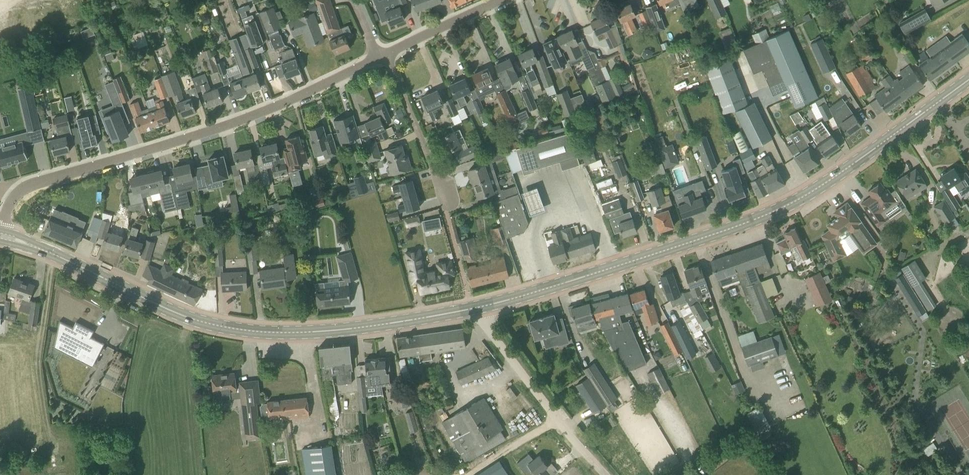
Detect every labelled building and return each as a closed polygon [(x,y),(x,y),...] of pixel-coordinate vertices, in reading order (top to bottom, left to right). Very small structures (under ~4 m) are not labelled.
[(329,40),(335,54),(350,47),(345,34),(344,34),(342,28),(340,28),(330,0),(315,0),(322,21),(326,33),(327,34),(328,34),(331,40),(329,40)] [(382,3),(390,25),(404,19),(399,5),(407,2),(406,0),(390,0),(382,3)] [(426,0),(412,0),(416,10),(429,6),(426,0)] [(716,17),(725,13),(719,0),(708,0),(716,17)] [(306,5),(309,12),(317,10),(314,2),(306,5)] [(656,3),(646,7),(653,26),(663,22),(656,3)] [(637,31),(631,18),(635,16),(630,4),(624,7),(623,5),(616,8),(617,10),(616,10),(622,22),(628,35),(637,31)] [(259,12),(267,32),(267,33),(278,28),(281,27),(278,19),(282,17),(280,11),(276,12),(274,7),(259,12)] [(898,23),(904,34),(930,19),(925,9),(898,23)] [(639,14),(646,30),(653,27),(646,10),(639,14)] [(303,32),(308,46),(323,41),(321,35),(320,31),(317,23),(313,12),(289,21),(294,35),(303,32)] [(591,22),(595,31),(599,40),(605,38),(610,49),(617,46),(621,60),(627,58),(622,43),(618,45),(605,16),(591,22)] [(244,25),(252,47),(264,43),(255,20),(244,24),(244,25)] [(322,21),(317,23),(320,31),(321,35),(326,33),(322,21)] [(720,31),(723,36),(732,32),(730,27),(720,31)] [(91,28),(80,33),(83,40),(94,36),(91,28)] [(751,35),(755,44),(769,38),(765,29),(751,35)] [(588,54),(582,41),(577,43),(572,30),(557,37),(568,61),(580,56),(587,70),(588,69),(589,72),(595,69),(589,54),(588,54)] [(769,38),(755,44),(743,50),(753,73),(762,69),(773,95),(787,88),(795,107),(818,97),(789,30),(769,38)] [(133,35),(138,49),(148,45),(143,31),(133,35)] [(930,56),(919,64),(930,80),(968,52),(968,43),(962,33),(951,42),(946,36),(926,50),(930,56)] [(285,45),(281,35),(270,39),(274,49),(285,45)] [(567,61),(556,37),(555,38),(555,37),(554,36),(549,38),(549,39),(549,40),(544,43),(554,66),(567,61)] [(810,43),(824,72),(835,67),(821,38),(810,43)] [(259,66),(252,48),(244,51),(251,69),(259,66)] [(280,59),(286,77),(301,72),(292,48),(280,52),(282,58),(280,59)] [(524,77),(529,88),(534,99),(538,97),(533,86),(539,83),(530,64),(537,61),(532,48),(518,54),(526,72),(524,77)] [(859,54),(863,62),(873,56),(869,48),(859,54)] [(902,51),(908,64),(914,61),(908,48),(902,51)] [(595,69),(589,72),(603,103),(616,97),(616,98),(624,95),(616,76),(606,81),(601,68),(601,67),(594,52),(589,54),(595,69)] [(209,74),(218,71),(216,64),(216,63),(213,57),(212,57),(204,60),(209,74)] [(501,60),(502,62),(496,64),(501,77),(499,78),(505,90),(508,88),(509,87),(510,85),(511,83),(510,82),(518,78),(509,58),(508,59),(507,57),(501,60)] [(734,109),(735,111),(748,105),(730,57),(704,67),(722,114),(734,109)] [(848,72),(845,73),(859,97),(871,90),(875,87),(872,82),(874,81),(866,69),(865,70),(862,65),(858,67),(854,60),(844,66),(848,72)] [(216,64),(218,71),(220,75),(227,73),(222,61),(216,63),(216,64)] [(34,67),(36,77),(44,75),(41,65),(34,67)] [(869,103),(872,106),(877,114),(884,109),(886,112),(923,85),(909,65),(899,72),(903,77),(899,80),(897,78),(874,95),(876,98),(869,103)] [(479,98),(480,100),(485,98),(485,95),(495,91),(492,83),(493,82),(487,68),(473,75),(478,86),(475,88),(479,98)] [(539,72),(548,96),(556,93),(547,69),(539,72)] [(161,77),(168,96),(169,97),(173,95),(181,116),(196,111),(191,97),(185,99),(174,71),(161,76),(161,77)] [(248,92),(243,77),(241,72),(228,77),(235,97),(248,92)] [(202,90),(208,107),(223,101),(218,87),(211,90),(205,73),(192,78),(197,92),(202,90)] [(256,73),(243,77),(248,92),(261,87),(256,73)] [(125,88),(120,76),(113,79),(115,85),(118,91),(125,88)] [(160,99),(168,96),(161,77),(153,80),(160,99)] [(458,103),(454,104),(457,110),(461,108),(460,106),(467,103),(463,95),(471,92),(465,78),(450,85),(458,103)] [(622,87),(626,92),(635,86),(631,81),(622,87)] [(118,91),(115,85),(106,88),(114,107),(122,103),(118,91)] [(18,89),(28,132),(41,129),(31,86),(18,89)] [(529,88),(521,92),(529,111),(537,107),(534,99),(529,88)] [(422,97),(433,120),(440,117),(436,108),(443,104),(437,90),(422,97)] [(496,95),(508,121),(518,117),(506,90),(496,95)] [(556,94),(565,116),(575,112),(567,90),(556,94)] [(627,99),(629,104),(641,99),(639,94),(627,99)] [(74,107),(71,96),(72,96),(72,95),(64,97),(68,112),(68,111),(68,109),(74,107)] [(817,106),(824,121),(833,116),(826,103),(823,97),(815,102),(817,106)] [(145,101),(148,108),(152,119),(154,126),(170,121),(164,107),(165,107),(162,100),(155,103),(153,98),(145,101)] [(457,110),(454,104),(451,98),(444,101),(454,124),(462,121),(457,110)] [(480,100),(479,98),(472,101),(482,123),(488,120),(484,111),(485,111),(480,100)] [(152,119),(148,108),(141,110),(138,101),(129,104),(134,118),(135,118),(140,132),(154,126),(152,119)] [(754,102),(748,105),(735,111),(753,148),(772,138),(765,126),(754,102)] [(374,107),(377,114),(379,117),(365,123),(371,136),(377,133),(381,141),(389,137),(385,129),(382,122),(383,122),(384,122),(391,119),(384,103),(374,107)] [(847,104),(832,114),(838,127),(841,125),(842,127),(848,135),(849,134),(851,135),(855,133),(854,131),(862,125),(856,117),(853,113),(847,104)] [(395,110),(398,118),(404,116),(401,108),(395,110)] [(128,135),(119,110),(101,117),(108,133),(110,132),(113,141),(128,135)] [(798,111),(790,115),(795,124),(803,118),(798,111)] [(70,151),(66,137),(72,136),(67,114),(53,118),(55,128),(56,128),(58,137),(51,139),(54,154),(70,151)] [(354,149),(363,146),(360,137),(353,114),(333,120),(340,143),(345,141),(346,144),(352,142),(354,149)] [(101,133),(98,122),(91,124),(89,116),(77,119),(84,147),(98,143),(96,134),(101,133)] [(799,131),(805,140),(806,142),(813,138),(817,144),(825,157),(840,147),(831,134),(830,134),(821,122),(808,131),(806,127),(799,131)] [(425,126),(429,135),(438,131),(435,125),(432,127),(431,124),(425,126)] [(323,126),(310,130),(312,139),(310,139),(313,149),(314,151),(315,157),(321,155),(324,154),(326,159),(338,155),(336,147),(333,138),(332,133),(326,135),(323,126)] [(550,131),(551,136),(571,131),(570,126),(550,131)] [(547,127),(538,130),(541,137),(549,134),(547,127)] [(449,133),(440,137),(447,152),(448,151),(450,155),(450,156),(454,164),(479,153),(476,144),(463,150),(458,138),(463,136),(460,129),(449,133)] [(504,152),(512,173),(522,170),(523,174),(535,171),(535,169),(559,161),(562,170),(579,164),(570,132),(515,148),(504,152)] [(2,166),(2,168),(11,166),(10,163),(28,158),(24,145),(31,143),(29,135),(16,139),(17,143),(0,147),(0,166),(2,166)] [(363,146),(365,151),(377,147),(376,143),(377,143),(376,140),(372,141),(369,135),(360,137),(363,146)] [(288,147),(282,149),(284,157),(284,158),(288,173),(289,172),(293,186),(302,183),(299,170),(301,169),(299,163),(308,160),(303,144),(301,145),(299,136),(286,140),(288,147)] [(706,136),(695,140),(706,169),(717,165),(716,165),(706,137),(706,136)] [(503,141),(503,149),(511,149),(510,140),(503,141)] [(804,171),(819,161),(810,146),(809,147),(806,142),(805,140),(796,145),(794,142),(787,146),(804,171)] [(646,143),(648,149),(655,147),(652,141),(646,143)] [(589,142),(578,146),(585,165),(589,164),(596,161),(589,142)] [(276,143),(261,147),(264,162),(272,160),(273,166),(272,167),(274,177),(288,173),(284,158),(284,157),(279,158),(276,143)] [(377,147),(365,151),(368,163),(381,159),(377,143),(376,143),(377,147)] [(389,167),(386,167),(388,175),(411,168),(408,159),(406,159),(402,145),(384,150),(389,167)] [(738,154),(745,165),(756,158),(750,147),(738,154)] [(250,149),(235,153),(237,163),(238,168),(246,166),(247,173),(249,180),(260,177),(261,177),(258,164),(254,165),(253,159),(250,149)] [(491,154),(493,161),(506,157),(503,151),(491,154)] [(750,181),(754,189),(759,197),(785,184),(776,168),(775,169),(768,155),(760,160),(763,165),(747,173),(751,181),(750,181)] [(210,164),(202,166),(206,182),(228,177),(223,156),(209,159),(210,164)] [(612,162),(618,177),(627,174),(621,158),(612,162)] [(724,177),(720,178),(728,201),(729,201),(745,195),(746,195),(745,192),(749,191),(746,181),(744,181),(741,174),(745,172),(740,158),(733,161),(735,166),(722,171),(724,177)] [(596,161),(589,164),(591,170),(603,165),(601,159),(596,161)] [(470,177),(472,184),(496,176),(491,162),(469,170),(471,176),(470,177)] [(665,173),(663,167),(662,163),(651,167),(655,177),(665,173)] [(177,181),(171,182),(174,194),(177,209),(190,206),(184,181),(193,178),(189,164),(174,168),(177,181)] [(202,166),(194,168),(197,180),(198,189),(207,187),(206,182),(202,166)] [(895,181),(907,199),(927,186),(916,168),(895,181)] [(940,192),(952,211),(960,207),(948,188),(954,185),(961,196),(968,190),(968,177),(965,172),(959,176),(954,168),(946,172),(944,171),(941,173),(941,175),(940,176),(946,185),(947,187),(940,192)] [(148,174),(146,174),(149,189),(151,194),(159,192),(164,212),(177,209),(174,194),(171,182),(164,184),(161,171),(154,172),(154,170),(147,172),(148,174)] [(141,191),(149,189),(146,174),(131,178),(134,191),(127,192),(130,204),(127,205),(128,210),(146,210),(141,191)] [(233,176),(234,181),(237,192),(244,190),(240,174),(233,176)] [(261,177),(260,177),(263,186),(270,184),(268,175),(261,177)] [(496,176),(472,184),(475,191),(476,191),(478,197),(494,192),(501,190),(496,176)] [(612,177),(596,183),(598,187),(613,182),(612,177)] [(397,199),(402,197),(415,193),(412,180),(398,184),(392,186),(394,193),(395,193),(397,199)] [(630,183),(637,201),(644,199),(637,180),(630,183)] [(861,203),(878,226),(885,221),(880,213),(896,201),(901,209),(900,209),(901,210),(906,206),(895,190),(890,193),(887,189),(886,190),(880,182),(868,191),(872,196),(861,203)] [(538,183),(523,189),(531,211),(546,205),(538,183)] [(503,190),(505,197),(518,192),(515,186),(503,190)] [(647,191),(652,207),(655,213),(654,213),(659,231),(673,226),(668,210),(671,209),(670,206),(672,205),(669,194),(664,196),(661,187),(647,191)] [(681,188),(673,191),(677,202),(679,208),(682,217),(691,214),(697,212),(706,209),(702,196),(702,197),(699,190),(684,195),(681,188)] [(402,197),(404,204),(397,206),(399,212),(406,211),(419,207),(415,193),(402,197)] [(493,202),(506,238),(524,232),(528,223),(518,194),(493,202)] [(225,197),(228,212),(238,210),(236,195),(225,197)] [(314,200),(316,208),(325,205),(323,197),(314,200)] [(618,198),(602,204),(607,220),(610,219),(614,232),(621,230),(623,236),(637,231),(634,222),(632,218),(631,218),(630,213),(624,215),(618,198)] [(933,206),(948,230),(958,223),(944,200),(933,206)] [(831,229),(822,236),(833,258),(843,253),(840,247),(841,247),(840,244),(839,244),(836,238),(848,229),(865,252),(877,244),(851,207),(850,208),(847,203),(834,212),(838,217),(827,224),(831,229)] [(388,214),(387,214),(389,222),(400,219),(398,211),(388,214)] [(194,215),(195,226),(203,224),(201,214),(194,215)] [(58,239),(76,246),(83,230),(75,226),(61,220),(51,216),(44,233),(58,239)] [(405,219),(406,228),(420,225),(418,216),(405,219)] [(103,245),(104,245),(104,248),(109,249),(110,247),(118,250),(128,219),(119,217),(114,233),(108,231),(111,221),(103,219),(97,236),(105,238),(103,245)] [(128,238),(124,251),(139,256),(143,242),(135,240),(139,229),(132,227),(129,238),(128,238)] [(550,233),(554,243),(548,245),(553,263),(596,249),(590,233),(587,234),(586,231),(580,233),(581,236),(573,238),(570,227),(550,233)] [(786,238),(776,243),(780,252),(781,254),(791,250),(797,262),(811,256),(804,240),(802,241),(796,227),(791,229),(790,229),(787,230),(787,232),(784,233),(786,238)] [(459,241),(466,262),(480,258),(473,237),(459,241)] [(146,239),(141,256),(150,259),(155,242),(146,239)] [(757,274),(771,269),(762,243),(711,261),(720,286),(739,280),(745,295),(747,294),(758,323),(774,317),(767,297),(768,297),(760,281),(757,274)] [(214,245),(215,266),(223,265),(222,244),(214,245)] [(405,252),(410,274),(412,283),(418,282),(420,294),(450,288),(448,276),(454,275),(451,260),(437,263),(438,271),(425,274),(420,250),(405,252)] [(285,267),(260,270),(263,289),(286,286),(285,279),(287,279),(297,278),(293,253),(283,255),(285,267)] [(351,303),(348,281),(347,272),(356,270),(351,253),(337,256),(343,280),(339,280),(339,286),(325,288),(324,282),(315,283),(318,307),(351,303)] [(467,267),(467,269),(471,286),(509,277),(504,255),(490,259),(490,263),(475,267),(475,265),(467,267)] [(921,281),(926,278),(914,259),(901,268),(928,310),(936,305),(921,281)] [(706,282),(700,265),(685,270),(690,286),(689,287),(693,297),(702,294),(698,285),(706,282)] [(155,267),(151,274),(147,283),(195,305),(202,289),(188,282),(172,275),(160,269),(155,267)] [(222,272),(222,281),(223,291),(247,289),(246,271),(222,272)] [(804,278),(817,306),(832,299),(819,271),(804,278)] [(661,277),(669,300),(670,300),(672,306),(687,302),(683,292),(679,293),(672,273),(661,277)] [(903,273),(895,278),(918,316),(926,311),(903,273)] [(30,314),(28,324),(37,325),(40,302),(32,301),(29,300),(34,285),(14,278),(9,294),(22,299),(18,310),(30,314)] [(650,305),(644,289),(630,294),(637,314),(643,312),(647,324),(658,320),(652,304),(650,305)] [(621,322),(619,314),(632,310),(628,293),(591,303),(596,320),(599,319),(602,330),(603,330),(605,335),(614,351),(616,350),(623,367),(626,372),(646,363),(628,320),(621,322)] [(845,304),(853,307),(856,298),(848,295),(845,304)] [(5,300),(5,306),(3,319),(14,321),(16,315),(8,313),(10,301),(5,300)] [(711,325),(707,318),(708,318),(698,301),(689,306),(702,330),(711,325)] [(568,307),(571,316),(573,315),(575,324),(588,320),(589,325),(596,323),(595,323),(592,312),(589,303),(583,305),(578,306),(577,304),(568,307)] [(530,323),(528,324),(530,331),(532,330),(534,338),(535,339),(550,335),(551,340),(556,338),(558,345),(568,342),(564,328),(558,330),(554,314),(531,320),(530,321),(530,323)] [(667,321),(681,351),(682,350),(684,355),(689,353),(680,335),(682,334),(672,314),(665,317),(668,321),(667,321)] [(59,321),(56,338),(65,342),(62,349),(79,358),(78,360),(92,367),(104,344),(91,337),(94,331),(76,322),(73,328),(59,321)] [(674,354),(681,351),(667,321),(660,325),(674,354)] [(397,337),(398,347),(400,357),(418,354),(419,361),(432,360),(431,352),(466,347),(463,328),(397,337)] [(737,336),(748,366),(778,355),(771,336),(757,341),(753,331),(737,336)] [(537,340),(540,349),(546,347),(543,338),(537,340)] [(323,380),(332,379),(332,375),(336,375),(337,384),(351,383),(351,371),(352,370),(350,344),(319,347),(323,380)] [(662,358),(659,351),(653,354),(656,361),(662,358)] [(710,354),(704,357),(710,372),(716,369),(710,354)] [(385,357),(376,358),(365,359),(368,387),(394,385),(391,357),(385,358),(385,357)] [(455,371),(461,384),(496,369),(488,357),(455,371)] [(398,360),(403,378),(404,384),(408,391),(414,388),(410,377),(409,377),(408,373),(404,359),(398,360)] [(588,377),(606,406),(607,405),(617,399),(593,363),(583,369),(588,377)] [(647,373),(657,394),(670,388),(659,367),(647,373)] [(231,399),(231,396),(237,395),(234,373),(212,375),(215,401),(231,399)] [(356,376),(359,397),(365,396),(367,396),(366,387),(365,376),(356,376)] [(606,406),(588,377),(576,385),(594,413),(606,406)] [(239,382),(246,438),(260,437),(257,403),(261,402),(258,380),(239,382)] [(731,385),(735,394),(744,390),(740,381),(731,385)] [(635,389),(630,392),(634,398),(639,395),(635,389)] [(398,393),(403,408),(410,406),(406,391),(398,393)] [(324,397),(328,417),(339,415),(336,395),(324,397)] [(261,406),(262,416),(264,418),(284,416),(284,420),(309,417),(307,397),(267,402),(267,404),(262,404),(261,406)] [(442,423),(465,463),(505,438),(482,399),(442,423)] [(763,406),(751,412),(760,432),(772,427),(763,406)] [(412,411),(406,413),(411,433),(418,431),(412,411)] [(612,417),(608,420),(612,427),(617,424),(612,417)] [(767,449),(776,449),(776,439),(767,439),(767,449)] [(305,474),(336,474),(331,445),(301,449),(305,474)] [(544,469),(547,466),(539,455),(527,464),(536,474),(549,474),(544,469)] [(499,460),(475,474),(508,474),(499,460)] [(392,474),(393,474),(402,471),(400,464),(389,468),(392,474)]
